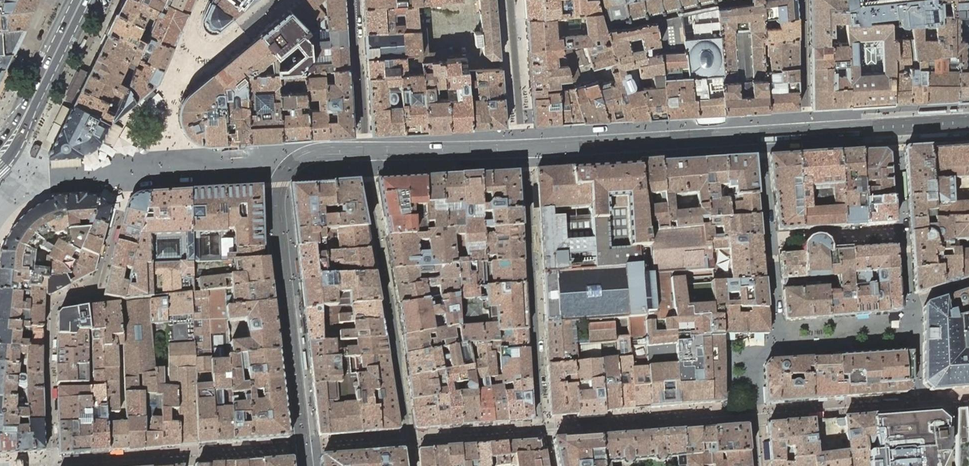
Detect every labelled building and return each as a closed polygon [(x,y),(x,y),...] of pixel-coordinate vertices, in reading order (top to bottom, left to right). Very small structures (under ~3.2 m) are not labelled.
[(34,9),(38,0),(0,0),(0,11),(34,9)] [(155,17),(158,11),(159,8),(142,0),(125,0),(118,13),(142,24),(142,25),(148,13),(155,17)] [(159,8),(161,5),(163,0),(142,0),(159,8)] [(192,0),(163,0),(161,5),(159,8),(158,11),(155,17),(153,23),(150,28),(151,29),(149,34),(155,37),(162,40),(173,45),(177,34),(185,16),(187,12),(192,0)] [(253,0),(212,0),(205,18),(204,18),(204,19),(204,20),(204,21),(204,22),(204,23),(204,24),(205,25),(206,26),(207,27),(208,28),(209,29),(210,30),(211,30),(212,31),(214,31),(215,31),(216,31),(217,31),(217,30),(218,30),(219,30),(219,29),(253,0)] [(327,28),(326,13),(318,4),(317,3),(314,0),(300,0),(289,9),(310,30),(318,29),(324,29),(327,28)] [(347,27),(345,0),(314,0),(317,3),(318,4),(326,4),(326,13),(327,28),(347,27)] [(418,9),(463,6),(462,0),(422,0),(422,3),(418,4),(418,9)] [(479,0),(476,0),(477,10),(480,10),(480,17),(479,17),(478,19),(478,30),(480,33),(482,33),(482,39),(475,40),(475,45),(482,44),(483,53),(490,58),(501,57),(499,35),(497,14),(496,0),(479,0)] [(569,16),(573,16),(585,15),(601,14),(599,7),(597,0),(572,0),(572,11),(568,11),(560,12),(559,0),(525,0),(526,19),(553,17),(560,17),(562,16),(569,16)] [(603,10),(604,10),(608,25),(614,23),(615,22),(620,21),(621,22),(627,20),(627,22),(630,22),(630,20),(644,16),(645,18),(647,17),(647,16),(661,12),(662,14),(665,13),(664,12),(679,8),(679,10),(682,10),(681,8),(696,4),(696,6),(699,6),(698,4),(713,0),(713,2),(716,2),(716,0),(601,0),(603,10)] [(762,0),(751,0),(751,2),(717,7),(718,21),(734,20),(740,19),(746,19),(763,18),(763,17),(763,13),(762,0)] [(797,16),(796,0),(762,0),(763,13),(763,17),(763,18),(763,20),(772,19),(778,18),(797,16)] [(810,44),(829,42),(828,28),(831,28),(831,20),(845,20),(844,12),(843,0),(809,0),(810,44)] [(844,12),(845,20),(845,22),(890,22),(890,25),(893,25),(898,24),(911,23),(934,24),(941,23),(941,14),(940,13),(940,9),(939,0),(843,0),(844,12)] [(941,14),(957,14),(968,14),(968,0),(939,0),(940,9),(940,13),(941,14)] [(318,4),(326,13),(326,4),(318,4)] [(405,30),(419,29),(418,9),(418,4),(406,4),(404,5),(404,10),(404,14),(405,20),(405,24),(405,30)] [(366,32),(405,30),(405,24),(405,20),(397,20),(397,24),(394,24),(394,21),(393,15),(393,11),(396,11),(397,15),(404,14),(404,10),(404,5),(396,5),(364,7),(366,32)] [(683,33),(719,29),(718,21),(717,7),(681,15),(683,33)] [(25,27),(34,9),(0,11),(0,29),(25,27)] [(312,63),(311,46),(310,40),(309,40),(304,34),(310,30),(289,9),(259,33),(276,55),(278,56),(295,42),(304,51),(285,66),(278,67),(278,73),(303,71),(312,64),(312,63)] [(149,37),(149,34),(151,29),(150,28),(142,25),(142,24),(118,13),(109,32),(142,49),(147,39),(147,38),(148,38),(148,37),(149,37)] [(142,25),(150,28),(153,23),(155,17),(148,13),(142,25)] [(606,29),(607,29),(606,26),(605,26),(601,14),(585,15),(573,16),(569,16),(562,16),(560,17),(553,17),(526,19),(529,48),(543,48),(543,47),(562,45),(562,46),(570,45),(586,44),(593,43),(599,43),(610,42),(606,29)] [(937,54),(957,51),(957,39),(957,14),(941,14),(941,23),(934,24),(921,24),(911,24),(912,33),(912,37),(914,57),(917,57),(925,56),(936,54),(937,54)] [(957,39),(968,39),(968,14),(957,14),(957,39)] [(666,116),(697,114),(695,97),(692,97),(691,77),(688,77),(688,76),(687,66),(685,52),(684,39),(683,33),(681,15),(655,21),(659,43),(660,53),(661,61),(663,73),(663,78),(663,84),(664,99),(666,116)] [(797,38),(797,16),(778,18),(772,19),(763,20),(763,27),(763,41),(767,41),(797,38)] [(763,27),(763,20),(763,18),(746,19),(747,29),(747,39),(748,49),(749,59),(749,69),(750,79),(765,78),(764,70),(763,53),(763,47),(763,41),(763,27)] [(721,78),(722,81),(738,80),(738,70),(737,60),(736,50),(735,40),(735,30),(734,20),(718,21),(719,29),(719,35),(723,73),(721,74),(721,78)] [(645,55),(643,46),(650,45),(659,43),(655,21),(625,27),(615,29),(615,27),(607,29),(606,29),(610,42),(615,60),(617,65),(617,68),(618,69),(623,68),(638,64),(646,62),(645,55)] [(890,25),(890,22),(845,22),(846,41),(848,57),(849,105),(893,102),(893,57),(896,56),(895,39),(891,39),(890,31),(894,31),(893,25),(890,25)] [(911,23),(898,24),(899,28),(903,27),(905,31),(907,33),(912,33),(911,24),(911,23)] [(25,27),(0,29),(0,53),(12,52),(25,27)] [(348,44),(347,27),(327,28),(324,29),(318,29),(310,30),(310,40),(311,46),(330,45),(348,44)] [(405,54),(422,54),(420,29),(419,29),(405,30),(366,32),(367,46),(367,58),(378,57),(406,55),(405,54)] [(684,39),(719,35),(719,29),(683,33),(684,39)] [(140,54),(140,53),(142,49),(109,32),(99,52),(126,66),(133,70),(135,66),(138,60),(139,57),(140,55),(140,54)] [(273,73),(278,73),(278,67),(278,56),(276,55),(259,33),(212,72),(223,86),(224,98),(232,97),(238,97),(247,96),(246,75),(252,74),(259,74),(265,74),(273,73)] [(697,114),(724,112),(723,95),(722,81),(721,78),(706,80),(705,75),(721,74),(723,73),(719,35),(684,39),(685,52),(687,66),(688,76),(688,77),(691,77),(692,97),(695,97),(697,114)] [(164,67),(173,45),(162,40),(155,37),(153,40),(153,39),(153,38),(152,38),(152,37),(151,37),(150,37),(149,37),(148,37),(148,38),(147,38),(147,39),(142,49),(140,53),(147,56),(146,59),(164,67)] [(910,101),(924,100),(924,82),(924,68),(925,56),(917,57),(914,57),(912,37),(907,38),(909,58),(909,61),(909,66),(909,75),(909,87),(910,101)] [(797,67),(797,38),(767,41),(763,41),(763,47),(763,53),(764,70),(770,69),(797,67)] [(909,58),(907,38),(895,39),(896,56),(893,57),(893,102),(910,101),(909,87),(909,75),(909,66),(909,61),(909,58)] [(968,98),(968,39),(957,39),(957,51),(957,64),(957,68),(957,98),(968,98)] [(812,106),(812,107),(813,107),(849,105),(848,57),(846,41),(829,42),(810,44),(811,105),(811,106),(812,106)] [(612,61),(615,60),(610,42),(599,43),(602,49),(596,51),(593,43),(586,44),(587,48),(591,62),(592,67),(600,65),(612,61)] [(602,49),(599,43),(593,43),(596,51),(602,49)] [(658,74),(663,73),(661,61),(660,53),(659,43),(650,45),(643,46),(645,55),(646,62),(638,64),(640,76),(648,75),(652,75),(658,74)] [(349,68),(348,44),(330,45),(311,46),(312,63),(312,64),(313,71),(321,70),(325,70),(330,69),(333,69),(349,68)] [(558,80),(571,79),(562,46),(562,45),(543,47),(543,48),(529,48),(532,89),(549,87),(558,86),(559,86),(558,80)] [(581,84),(596,79),(592,67),(591,62),(587,48),(582,49),(584,57),(587,58),(588,63),(576,66),(572,52),(570,45),(562,46),(571,79),(573,84),(573,86),(581,84)] [(924,100),(957,98),(957,68),(957,64),(957,51),(937,54),(936,54),(935,55),(934,55),(933,55),(933,56),(933,57),(932,57),(932,58),(931,59),(931,60),(931,68),(924,68),(924,82),(924,100)] [(12,52),(0,53),(0,68),(5,67),(12,52)] [(133,71),(133,70),(126,66),(99,52),(89,72),(124,90),(126,85),(127,83),(133,71)] [(425,99),(424,86),(423,73),(423,71),(422,62),(422,54),(405,54),(406,55),(406,58),(418,57),(419,73),(407,74),(401,75),(401,84),(402,89),(403,105),(404,132),(427,130),(426,107),(425,107),(425,99)] [(936,54),(925,56),(924,68),(931,68),(931,60),(931,59),(932,58),(932,57),(933,57),(933,56),(933,55),(934,55),(935,55),(936,54)] [(406,58),(406,55),(378,57),(367,58),(368,76),(383,76),(387,75),(398,75),(401,75),(407,74),(406,58)] [(158,81),(164,67),(146,59),(145,59),(139,57),(138,60),(135,66),(133,70),(133,71),(141,75),(151,87),(158,81)] [(406,58),(407,74),(419,73),(418,57),(406,58)] [(468,80),(467,71),(467,69),(460,69),(460,68),(459,68),(459,59),(444,60),(446,85),(457,84),(468,84),(468,80)] [(446,85),(444,60),(429,62),(426,62),(422,62),(423,71),(423,73),(424,86),(434,86),(438,85),(446,85)] [(640,76),(638,64),(623,68),(625,74),(629,73),(630,75),(630,76),(631,76),(632,77),(632,78),(634,83),(634,84),(634,85),(634,86),(633,86),(633,87),(633,88),(632,88),(632,89),(631,89),(642,87),(640,76)] [(607,119),(633,120),(625,92),(625,91),(623,83),(621,82),(620,77),(620,76),(618,69),(617,68),(617,65),(613,66),(614,69),(612,70),(613,76),(614,79),(607,81),(605,81),(600,65),(592,67),(596,79),(597,84),(607,119)] [(798,79),(797,67),(770,69),(764,70),(765,78),(765,79),(766,92),(767,110),(797,108),(798,106),(798,89),(798,79)] [(353,135),(349,68),(333,69),(330,69),(325,70),(325,82),(326,105),(326,107),(327,114),(328,136),(353,135)] [(503,83),(501,68),(475,70),(476,80),(468,80),(468,84),(468,86),(477,85),(503,83)] [(633,120),(649,119),(646,103),(642,89),(642,87),(631,89),(632,89),(632,88),(633,88),(633,87),(633,86),(634,86),(634,85),(634,84),(634,83),(632,78),(632,77),(631,76),(630,76),(630,75),(629,73),(625,74),(623,68),(618,69),(620,76),(620,77),(621,82),(623,83),(625,91),(625,92),(633,120)] [(325,82),(325,70),(321,70),(313,71),(305,71),(306,76),(306,81),(306,86),(307,91),(307,97),(308,104),(308,109),(308,111),(310,137),(328,136),(327,114),(326,107),(326,105),(325,82)] [(476,80),(475,70),(467,71),(468,80),(476,80)] [(67,94),(76,99),(81,88),(87,76),(78,71),(67,94)] [(136,99),(151,87),(141,75),(133,71),(127,83),(136,99)] [(306,76),(305,71),(303,71),(278,73),(279,83),(279,92),(283,92),(283,83),(306,81),(306,76)] [(3,72),(2,73),(3,73),(0,79),(0,95),(2,96),(12,77),(3,72)] [(121,96),(124,90),(89,72),(87,76),(81,88),(108,101),(113,92),(121,96)] [(225,112),(224,98),(223,86),(212,72),(189,92),(188,93),(187,94),(186,95),(185,96),(184,98),(183,99),(182,101),(182,102),(181,104),(181,106),(180,108),(180,111),(180,113),(180,116),(181,118),(181,120),(181,123),(182,125),(206,114),(217,113),(225,112)] [(272,99),(280,99),(279,92),(279,83),(278,73),(273,73),(265,74),(259,74),(252,74),(246,75),(247,96),(248,109),(255,109),(261,109),(260,91),(272,91),(272,99)] [(649,119),(666,116),(664,99),(663,84),(663,78),(663,73),(658,74),(652,75),(648,75),(651,80),(651,86),(642,87),(642,89),(646,103),(649,119)] [(372,134),(404,132),(403,105),(389,105),(389,100),(389,101),(390,101),(391,101),(392,101),(393,101),(394,101),(395,101),(395,100),(396,100),(396,99),(396,98),(397,98),(397,97),(397,96),(397,95),(397,94),(397,93),(397,92),(396,92),(396,91),(395,90),(394,89),(393,89),(392,89),(391,89),(390,89),(389,89),(389,90),(388,90),(388,85),(397,84),(397,87),(401,89),(402,89),(401,84),(401,75),(398,75),(387,75),(383,76),(368,76),(370,107),(372,134)] [(651,80),(648,75),(640,76),(642,87),(651,86),(651,80)] [(752,110),(767,110),(766,92),(765,79),(765,78),(750,79),(751,93),(745,94),(740,94),(739,80),(738,80),(722,81),(723,95),(724,112),(741,111),(746,111),(752,110)] [(584,121),(607,119),(597,84),(596,79),(581,84),(573,86),(574,88),(584,121)] [(113,118),(136,99),(127,83),(126,85),(124,90),(121,96),(117,105),(114,111),(110,120),(113,118)] [(504,97),(503,83),(477,85),(468,86),(469,99),(478,99),(504,97)] [(389,105),(403,105),(402,89),(401,89),(397,87),(397,84),(388,85),(388,90),(389,90),(389,89),(390,89),(391,89),(392,89),(393,89),(394,89),(395,90),(396,91),(396,92),(397,92),(397,93),(397,94),(397,95),(397,96),(397,97),(397,98),(396,98),(396,99),(396,100),(395,100),(395,101),(394,101),(393,101),(392,101),(391,101),(390,101),(389,101),(389,100),(389,105)] [(457,84),(446,85),(447,97),(447,99),(449,129),(471,128),(469,99),(468,86),(468,84),(457,84)] [(447,97),(446,85),(438,85),(434,86),(424,86),(425,99),(425,107),(426,107),(427,130),(449,129),(447,99),(447,97)] [(535,124),(561,122),(558,89),(549,90),(549,87),(532,89),(535,124)] [(110,122),(110,120),(114,111),(106,107),(108,101),(81,88),(76,99),(74,103),(88,110),(88,111),(110,122)] [(571,122),(584,121),(574,88),(566,89),(571,122)] [(561,122),(571,122),(566,89),(558,89),(561,122)] [(282,139),(310,137),(308,111),(303,112),(303,104),(308,104),(307,97),(307,91),(283,92),(279,92),(280,99),(282,139)] [(108,101),(117,105),(121,96),(113,92),(108,101)] [(227,142),(249,141),(248,109),(247,96),(238,97),(232,97),(224,98),(225,112),(227,142)] [(506,126),(504,97),(478,99),(469,99),(471,128),(506,126)] [(249,141),(282,139),(280,99),(272,99),(273,108),(261,109),(255,109),(248,109),(249,141)] [(106,107),(114,111),(117,105),(108,101),(106,107)] [(101,140),(110,122),(88,111),(88,110),(74,103),(72,107),(71,107),(59,130),(48,153),(48,156),(82,154),(82,151),(84,151),(85,150),(87,150),(88,150),(90,149),(91,149),(92,148),(94,147),(95,146),(96,146),(96,145),(97,145),(98,144),(98,143),(99,142),(100,142),(100,141),(101,140)] [(211,144),(227,142),(225,112),(217,113),(206,114),(182,125),(183,126),(184,128),(185,129),(185,130),(186,132),(187,133),(188,134),(189,135),(190,136),(191,137),(191,138),(192,138),(193,139),(194,139),(196,140),(198,141),(199,141),(201,142),(203,142),(205,143),(207,143),(209,143),(211,144)] [(120,127),(110,122),(101,140),(100,141),(110,146),(120,127)] [(29,141),(24,153),(30,155),(35,157),(41,146),(29,141)] [(950,148),(930,148),(932,197),(933,220),(949,220),(950,240),(956,240),(968,240),(968,203),(953,204),(951,179),(968,178),(968,147),(950,148)] [(904,151),(908,199),(932,197),(930,148),(906,149),(904,151)] [(884,151),(860,152),(863,200),(892,198),(889,155),(884,151)] [(860,152),(838,153),(843,227),(865,225),(863,200),(860,152)] [(838,153),(797,156),(802,229),(843,227),(838,153)] [(802,229),(797,156),(770,157),(769,158),(769,159),(772,192),(774,192),(777,231),(778,231),(802,229)] [(752,158),(724,160),(729,218),(758,217),(753,159),(752,158)] [(639,266),(640,276),(651,275),(667,274),(682,273),(705,271),(704,265),(711,265),(709,241),(702,241),(701,227),(687,228),(668,230),(664,197),(665,197),(661,163),(661,159),(638,161),(638,165),(647,233),(648,246),(638,247),(639,266)] [(702,161),(707,220),(729,218),(724,160),(702,161)] [(681,162),(687,228),(701,227),(701,220),(707,220),(702,161),(681,162)] [(681,162),(661,163),(665,197),(664,197),(668,230),(687,228),(681,162)] [(554,272),(639,266),(638,247),(648,246),(647,233),(638,165),(605,167),(572,169),(574,186),(589,186),(590,205),(552,209),(539,210),(540,219),(542,264),(554,263),(554,272)] [(538,185),(539,210),(552,209),(590,205),(589,186),(574,186),(572,169),(572,167),(536,170),(537,185),(538,185)] [(498,173),(480,174),(481,194),(481,206),(481,214),(482,218),(482,219),(482,224),(482,230),(492,229),(521,227),(520,211),(518,174),(517,173),(516,172),(498,173)] [(466,259),(467,264),(471,264),(477,263),(485,262),(485,258),(484,249),(484,247),(483,242),(483,235),(482,230),(482,224),(482,219),(482,218),(481,214),(481,206),(481,194),(480,174),(461,175),(462,223),(462,228),(463,235),(465,251),(466,259)] [(443,215),(443,230),(452,229),(462,228),(462,223),(461,175),(442,176),(441,202),(441,207),(443,207),(443,212),(443,215)] [(426,225),(426,232),(431,231),(443,230),(443,215),(443,212),(443,207),(441,207),(441,202),(442,176),(425,178),(425,207),(426,225)] [(383,220),(386,237),(426,235),(426,232),(426,225),(425,207),(425,178),(379,180),(378,181),(377,181),(377,182),(377,183),(383,220)] [(357,182),(333,183),(335,208),(335,217),(336,229),(337,229),(366,227),(358,183),(358,182),(357,182)] [(333,183),(313,185),(316,231),(323,230),(336,229),(335,217),(335,208),(333,183)] [(290,186),(291,195),(291,194),(292,194),(299,187),(299,186),(299,185),(290,186)] [(316,231),(313,185),(306,185),(306,186),(303,191),(298,196),(293,202),(292,202),(291,202),(293,217),(297,248),(317,246),(324,245),(323,230),(316,231)] [(306,185),(299,185),(299,186),(299,187),(292,194),(291,194),(291,195),(291,202),(292,202),(293,202),(298,196),(303,191),(306,186),(306,185)] [(262,236),(260,188),(242,189),(224,190),(224,229),(224,232),(225,232),(227,229),(231,229),(233,231),(233,237),(262,236)] [(224,190),(189,192),(191,233),(192,260),(192,262),(198,262),(221,262),(228,261),(228,257),(234,257),(234,249),(233,237),(225,237),(224,237),(224,236),(224,232),(224,229),(224,190)] [(148,298),(151,298),(153,297),(156,297),(165,296),(167,295),(174,294),(181,294),(190,292),(193,292),(192,279),(192,262),(192,260),(191,233),(189,192),(151,194),(145,216),(141,231),(140,235),(137,248),(130,274),(123,301),(148,298)] [(99,195),(97,199),(107,208),(110,207),(111,208),(113,200),(113,198),(100,194),(99,195)] [(126,209),(125,211),(145,216),(151,194),(143,195),(140,195),(138,196),(137,196),(136,197),(135,197),(134,197),(134,198),(133,198),(133,199),(132,199),(131,200),(130,201),(129,202),(129,203),(128,204),(126,209)] [(74,196),(64,198),(65,215),(66,230),(89,229),(91,229),(93,223),(96,214),(94,214),(97,199),(89,198),(86,198),(86,195),(74,196)] [(932,197),(908,199),(909,221),(933,220),(932,197)] [(89,229),(66,230),(65,215),(64,198),(52,199),(52,202),(43,204),(32,210),(24,216),(15,227),(12,230),(7,239),(3,251),(0,251),(0,272),(28,275),(28,289),(38,288),(44,288),(44,295),(50,296),(94,272),(106,227),(93,223),(91,229),(89,229)] [(863,200),(865,225),(892,223),(893,222),(892,198),(863,200)] [(96,214),(93,223),(106,227),(111,208),(110,207),(107,208),(97,199),(94,214),(96,214)] [(125,211),(121,226),(141,231),(145,216),(125,211)] [(707,226),(701,227),(702,241),(709,241),(760,237),(758,217),(729,218),(707,220),(707,226)] [(933,220),(909,221),(910,234),(925,233),(926,233),(927,233),(928,234),(929,234),(932,238),(935,251),(940,250),(957,250),(957,245),(956,240),(950,240),(949,220),(933,220)] [(121,226),(117,243),(137,248),(140,235),(141,231),(121,226)] [(336,229),(323,230),(324,245),(325,253),(325,254),(339,253),(370,250),(366,227),(337,229),(336,229)] [(492,229),(482,230),(483,235),(483,242),(484,247),(522,245),(521,227),(492,229)] [(389,253),(392,270),(457,265),(467,264),(466,259),(460,260),(459,251),(465,251),(463,235),(462,228),(452,229),(443,230),(431,231),(426,232),(426,235),(386,237),(389,253)] [(925,233),(910,234),(913,269),(933,268),(932,260),(940,260),(940,250),(935,251),(932,238),(929,234),(928,234),(927,233),(926,233),(925,233)] [(228,257),(228,261),(231,261),(263,260),(268,259),(267,249),(268,249),(266,235),(262,236),(233,237),(234,249),(234,257),(228,257)] [(760,237),(709,241),(711,265),(730,264),(730,266),(763,264),(760,237)] [(804,253),(806,284),(815,283),(815,276),(837,275),(838,288),(853,287),(855,287),(854,274),(852,275),(851,250),(828,251),(828,250),(828,249),(828,248),(828,247),(827,246),(827,245),(826,244),(826,243),(825,242),(824,241),(823,240),(823,239),(822,239),(821,239),(820,239),(819,239),(819,238),(818,239),(817,238),(816,238),(815,238),(814,238),(813,239),(812,239),(811,239),(810,240),(809,240),(808,242),(806,244),(806,245),(805,245),(805,246),(805,247),(804,247),(804,248),(804,249),(804,250),(804,251),(804,252),(804,253)] [(117,243),(110,269),(130,274),(137,248),(117,243)] [(957,245),(957,250),(959,249),(960,280),(968,277),(968,244),(957,245)] [(325,253),(324,245),(317,246),(297,248),(301,283),(318,280),(317,276),(327,275),(324,254),(325,254),(325,253)] [(522,245),(484,247),(484,249),(485,258),(485,262),(486,263),(489,263),(495,263),(523,262),(522,245)] [(852,275),(854,274),(869,273),(875,273),(875,278),(875,285),(885,284),(888,312),(899,311),(900,310),(895,247),(851,250),(852,275)] [(957,250),(940,250),(940,260),(941,286),(960,280),(959,249),(957,250)] [(374,273),(370,250),(339,253),(325,254),(324,254),(327,275),(335,275),(343,275),(364,274),(374,273)] [(779,255),(782,285),(806,284),(804,253),(787,254),(784,254),(780,255),(779,255)] [(198,262),(192,262),(192,279),(193,292),(198,291),(208,290),(225,289),(232,288),(271,284),(268,259),(263,260),(231,261),(228,261),(221,262),(198,262)] [(933,268),(913,269),(914,293),(916,294),(941,286),(940,260),(932,260),(933,268)] [(459,326),(460,328),(460,337),(461,345),(469,344),(488,343),(498,343),(498,332),(527,330),(524,285),(490,287),(486,287),(486,270),(486,269),(486,268),(487,267),(488,266),(489,266),(489,263),(486,263),(485,262),(477,263),(477,273),(471,273),(471,264),(467,264),(457,265),(458,280),(456,280),(457,296),(458,301),(459,326)] [(495,263),(489,263),(489,266),(488,266),(487,267),(486,268),(486,269),(486,270),(486,287),(490,287),(524,285),(523,262),(495,263)] [(542,264),(542,273),(554,272),(554,263),(542,264)] [(730,264),(711,265),(704,265),(705,271),(712,270),(713,282),(731,281),(731,283),(764,280),(763,264),(730,266),(730,264)] [(392,270),(395,287),(418,286),(417,282),(419,282),(425,282),(431,281),(431,274),(438,274),(439,280),(439,282),(456,280),(458,280),(457,265),(392,270)] [(633,318),(643,317),(642,313),(640,276),(639,266),(554,272),(542,273),(545,323),(573,322),(628,318),(633,318)] [(110,269),(103,296),(123,301),(130,274),(110,269)] [(0,272),(0,290),(28,294),(28,308),(43,308),(44,295),(44,288),(38,288),(28,289),(28,275),(0,272)] [(335,275),(327,275),(317,276),(318,280),(301,283),(304,310),(320,308),(337,307),(344,306),(349,305),(351,305),(380,303),(374,273),(364,274),(343,275),(335,275)] [(714,338),(722,338),(722,334),(721,308),(713,309),(713,308),(686,310),(683,278),(682,273),(667,274),(673,328),(713,325),(714,338)] [(853,287),(855,315),(875,313),(872,285),(870,286),(869,278),(869,273),(854,274),(855,287),(853,287)] [(628,327),(629,337),(629,338),(644,337),(644,341),(644,346),(645,349),(648,348),(649,358),(649,360),(657,360),(672,360),(672,366),(676,366),(688,366),(688,370),(723,368),(722,338),(714,338),(713,325),(673,328),(667,274),(651,275),(640,276),(642,313),(643,317),(633,318),(633,326),(628,327)] [(395,287),(398,305),(429,300),(440,298),(457,296),(456,280),(439,282),(439,280),(431,281),(425,282),(419,282),(417,282),(418,286),(395,287)] [(731,281),(713,282),(712,282),(713,308),(713,309),(721,308),(728,308),(766,308),(765,294),(764,280),(731,283),(731,281)] [(806,284),(809,318),(828,317),(827,293),(827,289),(827,288),(826,288),(825,282),(815,283),(806,284)] [(271,284),(232,288),(233,294),(233,299),(234,306),(274,303),(271,284)] [(806,284),(782,285),(781,286),(784,319),(786,321),(809,319),(809,318),(806,284)] [(872,285),(875,313),(888,312),(885,284),(875,285),(872,285)] [(827,293),(828,317),(855,315),(853,287),(838,288),(838,292),(830,292),(827,293)] [(225,289),(208,290),(209,334),(210,349),(210,358),(211,362),(211,373),(212,386),(213,420),(215,419),(216,443),(233,442),(231,399),(228,361),(228,356),(230,356),(232,356),(231,343),(229,343),(229,340),(228,333),(227,321),(228,321),(227,307),(226,300),(226,295),(225,289)] [(0,290),(0,321),(28,324),(28,327),(43,328),(43,308),(28,308),(28,294),(0,290)] [(194,344),(194,358),(210,358),(210,349),(209,334),(208,290),(198,291),(193,292),(190,292),(192,314),(192,319),(194,338),(194,344)] [(944,298),(946,314),(951,313),(952,318),(968,312),(968,290),(944,298)] [(165,296),(165,299),(167,316),(167,320),(168,323),(168,328),(168,345),(169,369),(169,388),(178,388),(178,411),(179,426),(179,446),(198,445),(196,423),(197,423),(195,386),(195,381),(195,374),(195,368),(194,358),(194,344),(194,338),(192,319),(192,314),(190,292),(181,294),(174,294),(167,295),(165,296)] [(398,305),(403,337),(433,331),(444,329),(454,327),(459,326),(458,301),(457,296),(440,298),(429,300),(398,305)] [(944,298),(925,305),(923,307),(923,350),(923,384),(930,391),(968,388),(968,312),(952,318),(951,313),(946,314),(944,298)] [(151,300),(150,300),(150,325),(162,324),(168,323),(167,320),(167,316),(165,299),(151,300)] [(149,301),(119,304),(121,335),(123,335),(123,343),(123,347),(125,378),(137,378),(136,374),(142,374),(155,373),(154,370),(154,367),(150,331),(150,325),(150,300),(149,301)] [(234,306),(227,307),(228,321),(227,321),(228,333),(229,340),(229,343),(231,343),(232,356),(235,355),(245,354),(279,351),(274,303),(234,306)] [(383,321),(380,303),(351,305),(351,314),(345,315),(344,306),(337,307),(320,308),(321,324),(331,323),(338,323),(348,323),(354,322),(383,321)] [(102,335),(102,341),(103,344),(117,344),(120,344),(123,343),(123,335),(121,335),(119,304),(102,306),(103,320),(104,331),(105,335),(102,335)] [(87,308),(90,331),(92,341),(102,341),(102,335),(105,335),(104,331),(103,320),(102,306),(91,307),(87,308)] [(57,335),(87,334),(87,331),(90,331),(87,308),(86,308),(76,309),(60,312),(57,316),(57,335)] [(320,308),(304,310),(308,342),(322,342),(321,324),(320,308)] [(721,308),(722,334),(768,334),(768,316),(766,308),(728,308),(721,308)] [(545,323),(547,365),(573,363),(576,363),(575,346),(600,344),(615,343),(614,338),(629,337),(628,327),(628,318),(573,322),(545,323)] [(0,321),(0,345),(27,348),(42,348),(43,328),(28,327),(28,324),(0,321)] [(385,339),(383,321),(354,322),(348,323),(348,332),(339,332),(339,333),(336,333),(336,336),(332,336),(331,323),(321,324),(322,342),(335,341),(339,341),(345,340),(356,340),(385,339)] [(403,337),(405,355),(438,350),(443,349),(449,348),(457,346),(461,345),(460,337),(460,328),(459,326),(454,327),(444,329),(433,331),(403,337)] [(498,343),(488,343),(488,354),(494,353),(499,354),(499,349),(505,348),(505,351),(510,351),(516,351),(528,350),(527,330),(498,332),(498,343)] [(75,350),(88,350),(88,339),(87,334),(57,335),(56,351),(75,350)] [(614,338),(615,343),(616,356),(621,410),(634,409),(630,359),(629,347),(629,342),(629,338),(629,337),(614,338)] [(356,340),(345,340),(346,349),(346,350),(346,358),(355,357),(360,357),(388,356),(385,339),(356,340)] [(322,342),(308,342),(310,360),(324,358),(339,357),(339,358),(346,358),(346,350),(346,349),(345,340),(339,341),(335,341),(322,342)] [(102,341),(92,341),(93,372),(104,371),(104,369),(103,344),(102,341)] [(472,366),(478,424),(492,423),(489,388),(488,378),(495,377),(496,377),(501,377),(499,354),(494,353),(488,354),(488,343),(469,344),(470,352),(472,361),(472,366)] [(615,343),(600,344),(601,358),(601,361),(603,384),(602,384),(605,411),(621,410),(616,356),(615,343)] [(117,344),(103,344),(104,369),(118,368),(117,344)] [(459,359),(460,368),(472,366),(472,361),(470,352),(469,344),(461,345),(457,346),(458,355),(459,359)] [(573,363),(577,414),(577,417),(605,415),(605,411),(602,384),(603,384),(601,361),(601,358),(600,344),(575,346),(576,363),(573,363)] [(0,345),(0,364),(17,366),(18,366),(27,367),(27,373),(41,374),(42,348),(27,348),(0,345)] [(405,355),(408,377),(443,371),(452,369),(456,368),(460,368),(459,359),(458,355),(457,346),(449,348),(443,349),(438,350),(405,355)] [(630,359),(634,409),(648,408),(646,368),(645,358),(645,349),(644,346),(629,347),(630,359)] [(530,380),(528,350),(516,351),(510,351),(505,351),(505,348),(499,349),(499,354),(501,377),(502,385),(510,383),(511,383),(517,382),(518,382),(530,380)] [(76,366),(88,365),(88,350),(75,350),(56,351),(56,366),(76,366)] [(235,355),(232,356),(230,356),(228,356),(228,361),(231,399),(244,399),(284,394),(279,351),(245,354),(235,355)] [(846,377),(846,387),(912,382),(911,352),(906,352),(843,356),(839,356),(839,377),(840,377),(846,377)] [(390,368),(388,356),(360,357),(355,357),(356,370),(361,369),(366,369),(375,369),(390,368)] [(812,378),(839,377),(839,356),(812,358),(812,375),(812,378)] [(324,358),(310,360),(313,385),(324,384),(336,383),(341,382),(356,381),(356,376),(356,370),(355,357),(346,358),(339,358),(339,357),(324,358)] [(195,368),(195,374),(211,373),(211,362),(210,358),(194,358),(195,368)] [(646,368),(648,408),(679,405),(676,366),(672,366),(655,367),(655,362),(649,363),(649,360),(649,358),(645,358),(646,368)] [(812,375),(812,358),(785,360),(769,361),(764,366),(767,404),(777,403),(780,376),(812,375)] [(573,363),(547,365),(550,415),(552,416),(577,414),(573,363)] [(0,364),(0,397),(16,397),(27,398),(26,391),(42,389),(41,374),(27,373),(27,367),(18,366),(17,366),(0,364)] [(56,366),(57,384),(76,383),(88,383),(88,365),(76,366),(56,366)] [(460,368),(456,368),(458,383),(458,392),(461,426),(478,424),(472,366),(460,368)] [(676,366),(679,405),(691,404),(688,370),(688,366),(676,366)] [(158,367),(154,367),(154,370),(155,373),(156,387),(156,394),(156,395),(162,395),(162,409),(162,419),(162,434),(161,434),(162,447),(179,446),(179,426),(178,411),(178,388),(169,388),(169,369),(163,369),(158,369),(158,367)] [(104,369),(104,371),(104,383),(118,382),(118,368),(104,369)] [(390,368),(375,369),(380,431),(398,430),(399,428),(390,368)] [(446,388),(447,395),(449,426),(461,426),(458,392),(458,383),(456,368),(452,369),(443,371),(444,375),(445,382),(446,388)] [(723,368),(688,370),(691,404),(701,404),(711,403),(723,402),(723,368)] [(361,369),(356,370),(356,376),(356,381),(357,392),(358,404),(360,433),(380,431),(375,369),(366,369),(361,369)] [(93,372),(93,387),(105,387),(104,383),(104,371),(93,372)] [(408,377),(411,400),(435,397),(439,396),(447,395),(446,388),(445,382),(436,383),(436,377),(444,375),(443,371),(408,377)] [(137,378),(125,378),(126,393),(143,393),(149,394),(156,394),(156,387),(155,373),(142,374),(143,388),(137,388),(137,378)] [(196,423),(198,445),(216,443),(215,419),(213,420),(212,386),(211,373),(195,374),(195,381),(195,386),(197,423),(196,423)] [(812,400),(812,378),(812,375),(780,376),(777,403),(812,400)] [(489,388),(492,423),(507,422),(503,393),(502,385),(501,377),(496,377),(495,377),(488,378),(489,388)] [(845,398),(846,387),(846,377),(840,377),(839,377),(812,378),(812,400),(845,398)] [(532,419),(530,380),(518,382),(523,421),(531,421),(532,419)] [(324,384),(328,435),(344,434),(342,393),(347,393),(357,392),(356,381),(341,382),(336,383),(324,384)] [(104,383),(105,387),(106,409),(106,413),(106,422),(123,421),(123,417),(120,417),(119,413),(118,382),(104,383)] [(510,383),(502,385),(503,393),(507,422),(523,421),(518,382),(517,382),(511,383),(510,383)] [(912,382),(846,387),(845,398),(906,393),(912,387),(912,382)] [(324,384),(313,385),(319,435),(320,436),(328,435),(324,384)] [(89,439),(90,453),(108,452),(106,423),(106,422),(106,413),(106,409),(105,387),(93,387),(89,388),(90,399),(90,410),(91,423),(92,438),(89,439)] [(57,388),(57,399),(77,399),(90,399),(89,388),(57,388)] [(43,420),(42,389),(26,391),(27,398),(29,419),(29,421),(43,420)] [(358,404),(357,392),(347,393),(342,393),(344,434),(360,433),(358,404)] [(127,422),(128,450),(143,449),(143,418),(143,393),(126,393),(127,418),(127,422)] [(149,394),(143,393),(143,418),(143,449),(144,449),(144,434),(150,434),(152,418),(149,418),(149,394)] [(156,395),(156,394),(149,394),(149,418),(152,418),(150,434),(144,434),(144,449),(162,447),(161,434),(162,434),(162,419),(162,409),(162,395),(156,395)] [(231,399),(233,442),(288,438),(289,437),(284,394),(244,399),(231,399)] [(436,407),(439,427),(449,426),(447,395),(439,396),(435,397),(436,407)] [(0,397),(0,418),(19,418),(29,419),(27,398),(16,397),(0,397)] [(435,397),(411,400),(412,410),(415,428),(416,429),(439,427),(436,407),(435,397)] [(58,411),(58,423),(77,423),(77,399),(57,399),(58,411)] [(71,440),(71,454),(90,453),(89,439),(92,438),(91,423),(90,410),(90,399),(77,399),(77,423),(77,440),(71,440)] [(956,410),(955,430),(954,465),(968,465),(965,409),(956,410)] [(933,455),(947,454),(948,434),(948,429),(948,421),(937,411),(873,416),(874,438),(875,449),(875,452),(867,453),(868,465),(934,465),(933,455)] [(873,416),(843,418),(843,419),(834,419),(832,419),(832,420),(824,420),(823,420),(821,420),(812,421),(812,422),(813,429),(818,428),(820,425),(820,421),(821,421),(821,422),(835,421),(834,420),(835,420),(836,424),(838,427),(844,426),(845,433),(846,441),(848,452),(845,452),(843,452),(843,453),(822,455),(821,455),(816,456),(815,445),(814,436),(814,437),(804,438),(805,454),(803,458),(793,459),(792,459),(792,460),(792,464),(792,465),(868,465),(867,453),(875,452),(875,449),(874,438),(873,416)] [(0,418),(0,436),(14,436),(30,435),(30,429),(29,421),(29,419),(19,418),(0,418)] [(45,450),(43,420),(29,421),(30,429),(30,435),(31,437),(33,452),(44,451),(45,450)] [(792,454),(793,459),(803,458),(805,454),(804,438),(814,437),(813,429),(812,422),(812,421),(812,420),(784,423),(784,442),(784,448),(792,447),(792,454)] [(106,423),(108,452),(124,450),(128,450),(127,422),(123,422),(123,421),(106,422),(106,423)] [(77,423),(58,423),(59,454),(60,455),(71,454),(71,440),(77,440),(77,423)] [(784,442),(784,423),(769,424),(768,424),(769,441),(784,442)] [(714,427),(715,454),(721,454),(724,454),(725,454),(730,453),(749,452),(747,426),(745,425),(714,427)] [(706,455),(715,454),(714,427),(699,429),(700,455),(706,455)] [(700,455),(699,429),(684,430),(684,451),(685,451),(687,452),(687,454),(687,456),(700,455)] [(700,455),(687,456),(687,454),(687,452),(685,451),(684,451),(684,430),(649,432),(650,459),(651,465),(655,465),(665,465),(672,465),(673,460),(672,460),(671,464),(665,465),(664,461),(666,459),(666,458),(671,458),(674,457),(678,457),(678,464),(678,465),(684,465),(685,465),(701,465),(700,455)] [(649,432),(632,434),(621,435),(615,435),(599,436),(602,463),(602,465),(611,465),(611,462),(616,462),(623,461),(623,462),(625,464),(632,464),(634,462),(634,460),(650,459),(649,432)] [(31,437),(30,435),(14,436),(16,454),(33,452),(31,437)] [(16,454),(14,436),(0,436),(0,455),(16,454)] [(599,436),(554,440),(553,440),(558,465),(602,465),(602,463),(599,436)] [(507,456),(507,465),(516,465),(515,455),(540,452),(538,441),(537,440),(506,443),(507,456)] [(771,461),(783,460),(784,448),(784,442),(769,441),(771,461)] [(507,465),(507,456),(506,443),(488,444),(489,459),(490,465),(500,465),(501,465),(507,465)] [(488,444),(475,445),(475,458),(475,465),(490,465),(489,459),(488,444)] [(475,445),(460,446),(462,465),(475,465),(475,458),(475,445)] [(460,446),(446,447),(447,465),(462,465),(460,446)] [(446,447),(432,448),(433,465),(447,465),(446,447)] [(783,460),(789,460),(789,455),(792,454),(792,447),(784,448),(783,460)] [(432,448),(420,449),(419,451),(420,465),(433,465),(432,448)] [(403,451),(402,450),(322,456),(321,457),(322,465),(405,465),(403,451)] [(545,451),(540,452),(515,455),(516,465),(547,465),(545,451)] [(715,454),(706,455),(707,465),(711,465),(750,465),(749,452),(730,453),(725,454),(724,454),(721,454),(715,454)]
